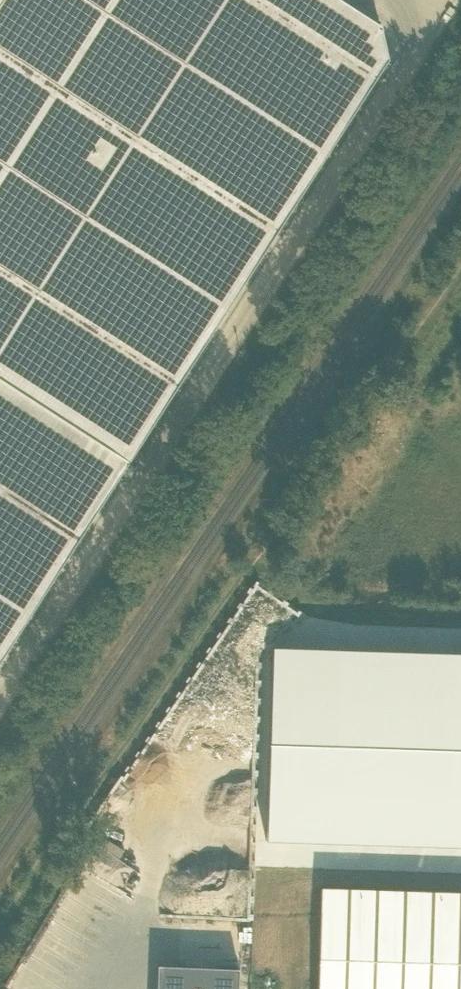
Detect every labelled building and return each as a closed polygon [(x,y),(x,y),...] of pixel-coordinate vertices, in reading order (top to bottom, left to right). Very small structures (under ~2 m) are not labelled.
[(388,61),(381,27),(339,0),(0,0),(0,663),(388,61)] [(266,840),(460,845),(460,657),(271,652),(266,840)] [(321,889),(319,988),(460,988),(460,893),(321,889)] [(238,969),(157,966),(156,988),(238,988),(238,969)]
